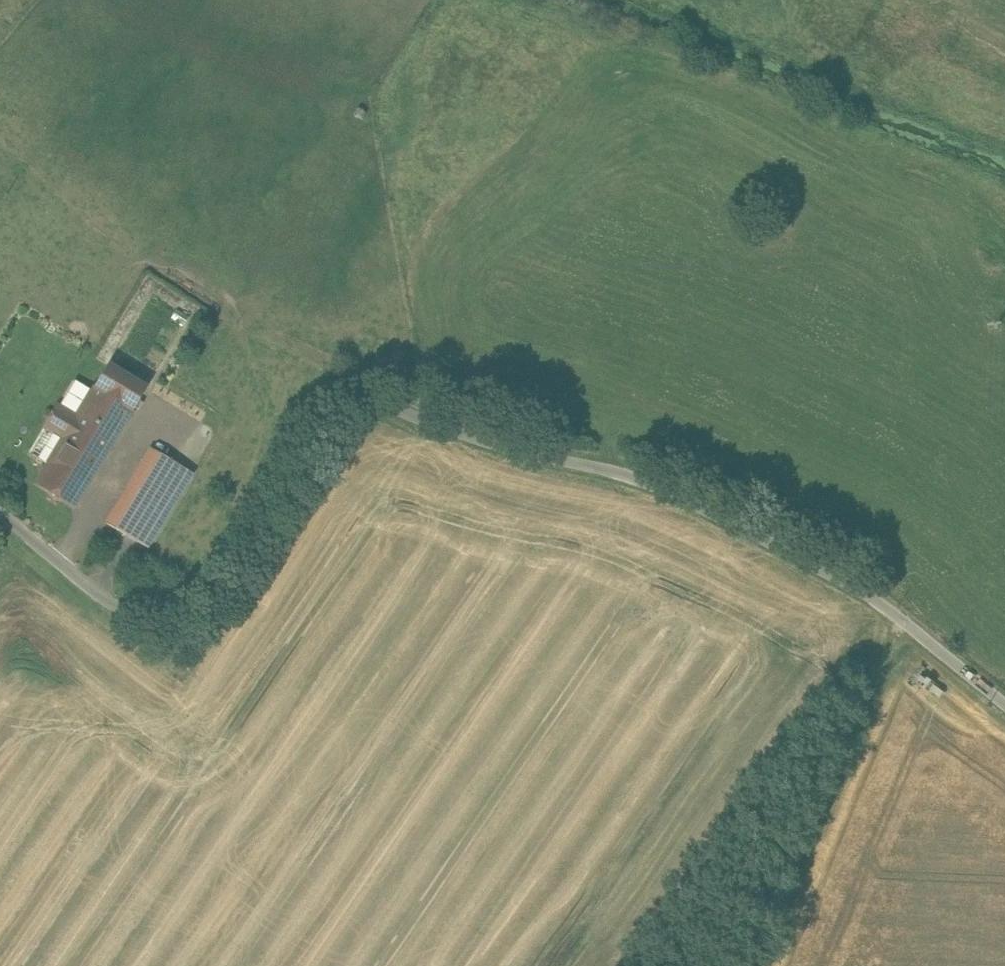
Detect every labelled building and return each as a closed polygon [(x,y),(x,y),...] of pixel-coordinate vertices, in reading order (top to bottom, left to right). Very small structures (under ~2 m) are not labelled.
[(146,388),(108,365),(96,386),(96,387),(81,412),(117,434),(133,409),(134,409),(146,388)] [(78,418),(58,406),(46,424),(66,437),(39,482),(75,505),(117,434),(81,412),(78,418)] [(171,460),(152,448),(140,469),(158,481),(171,460)] [(158,481),(140,469),(107,523),(126,535),(158,481)]
